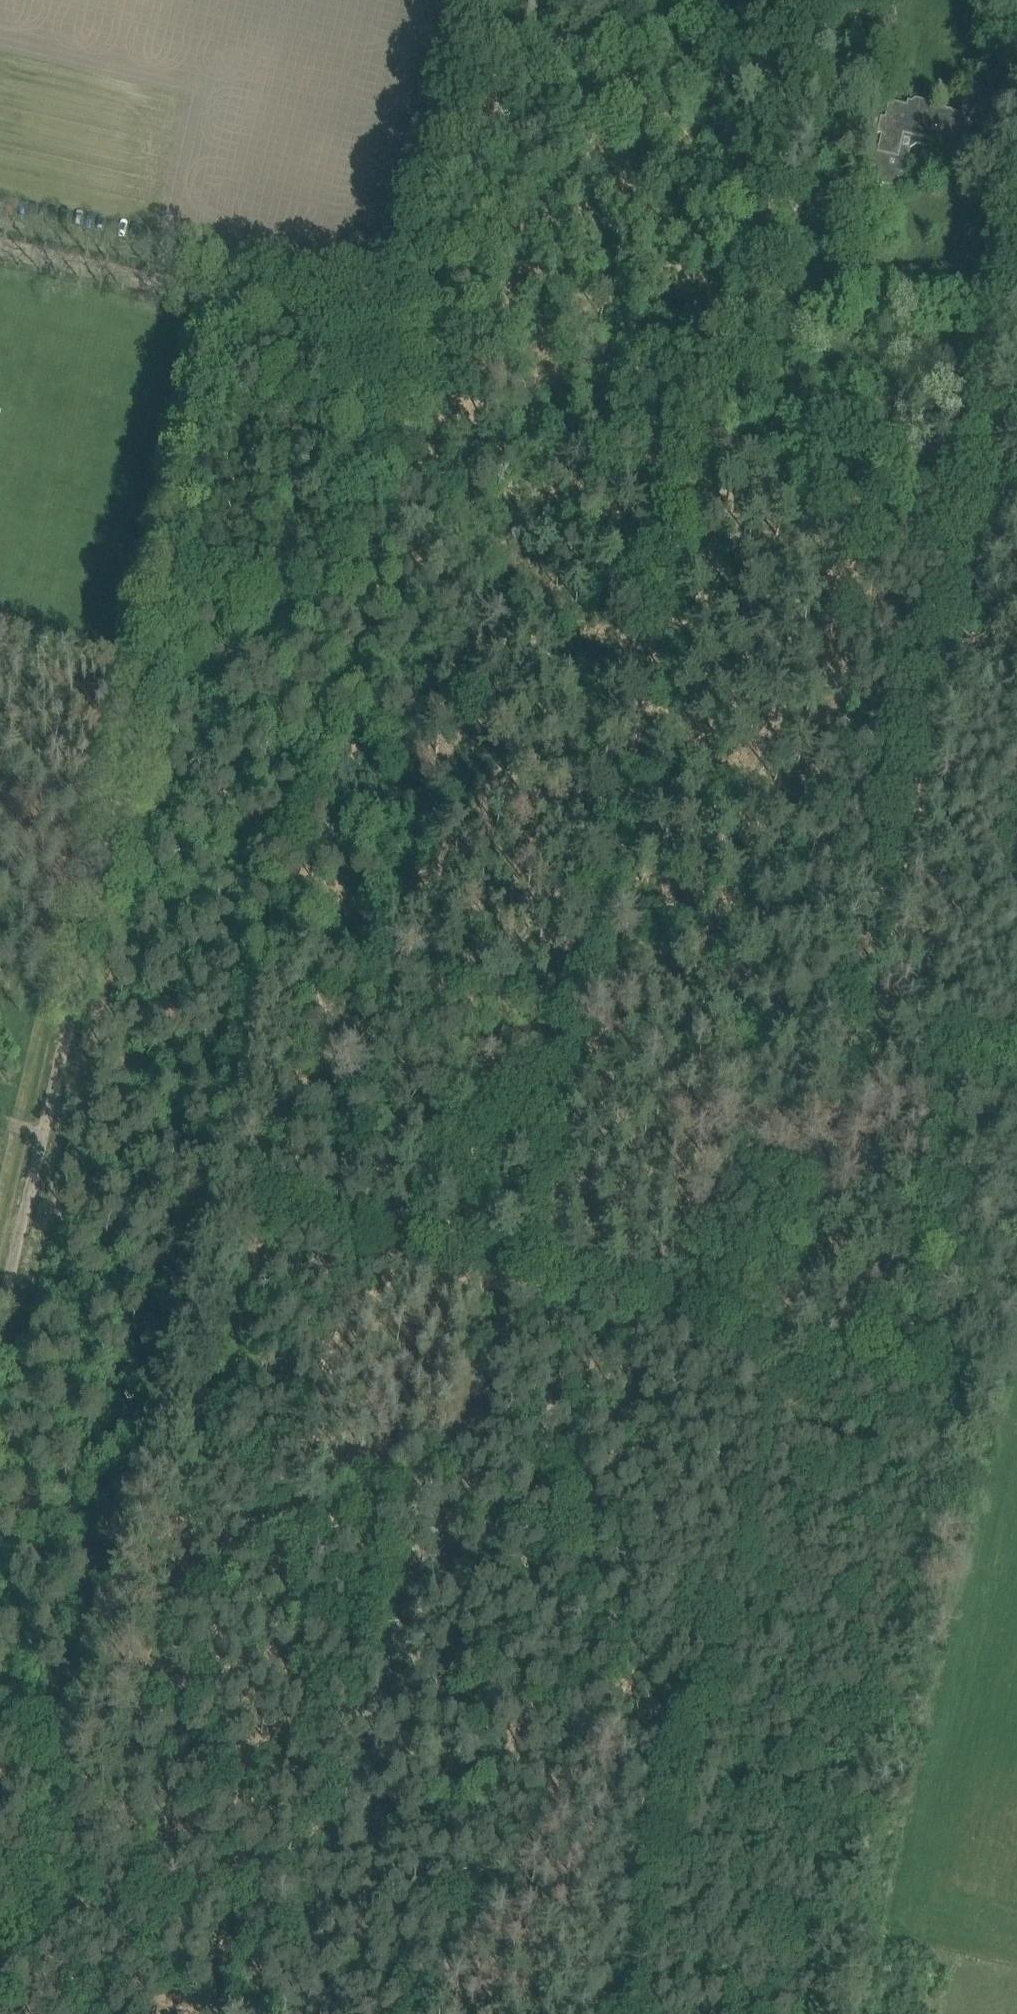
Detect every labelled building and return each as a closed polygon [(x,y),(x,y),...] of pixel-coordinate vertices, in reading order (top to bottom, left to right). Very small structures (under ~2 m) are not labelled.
[(901,134),(933,141),(932,146),(961,152),(964,138),(981,142),(988,110),(995,111),(999,95),(980,90),(983,79),(966,75),(958,112),(928,105),(925,101),(913,98),(908,101),(905,100),(904,105),(886,101),(882,117),(878,117),(874,134),(879,135),(875,151),(871,150),(867,166),(878,168),(874,182),(894,186),(898,172),(902,173),(906,158),(896,156),(901,134)]
